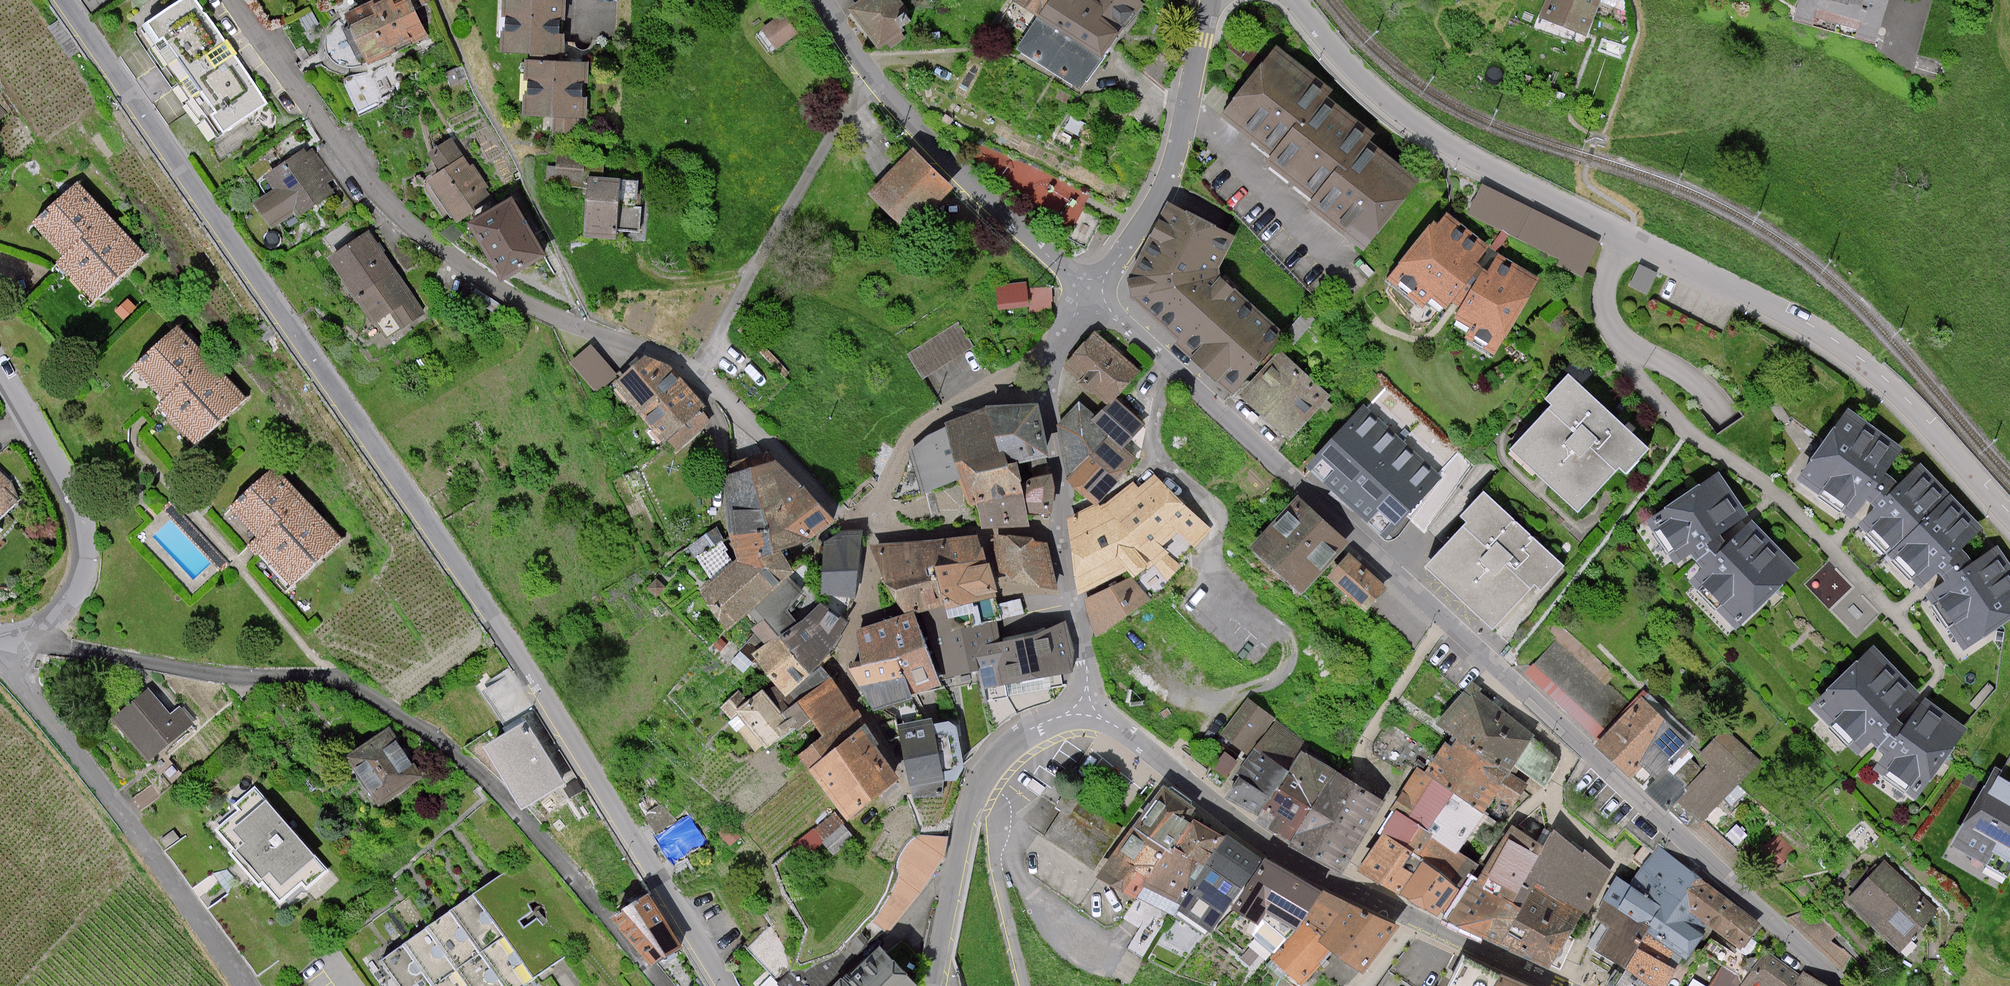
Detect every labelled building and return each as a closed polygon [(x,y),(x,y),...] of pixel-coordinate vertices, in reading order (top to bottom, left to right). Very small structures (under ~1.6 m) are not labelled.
[(141,9),(146,19),(179,0),(178,0),(156,0),(141,9)] [(157,20),(234,131),(276,102),(205,0),(186,0),(157,20)] [(352,23),(369,62),(426,37),(410,0),(405,0),(352,23)] [(504,50),(563,52),(565,0),(505,0),(504,50)] [(847,8),(879,51),(888,43),(891,48),(905,37),(902,33),(905,30),(903,27),(911,21),(905,13),(908,10),(900,0),(859,0),(847,8)] [(1038,17),(1017,49),(1080,90),(1143,2),(1140,0),(1013,0),(1038,17)] [(1539,17),(1587,35),(1600,0),(1546,0),(1539,17)] [(1793,20),(1876,42),(1887,0),(1799,0),(1793,20)] [(782,13),(762,29),(777,49),(797,33),(782,13)] [(338,58),(359,50),(351,27),(329,34),(338,58)] [(1332,90),(1276,46),(1224,113),(1275,152),(1266,163),(1313,199),(1307,205),(1365,250),(1419,180),(1369,141),(1374,135),(1326,98),(1332,90)] [(588,62),(529,59),(527,115),(586,117),(588,62)] [(361,108),(377,102),(367,78),(351,84),(361,108)] [(0,99),(0,125),(13,113),(0,99)] [(446,135),(425,149),(437,166),(458,151),(446,135)] [(306,148),(266,175),(275,188),(257,199),(275,226),(332,188),(306,148)] [(956,187),(916,148),(871,194),(911,233),(956,187)] [(462,154),(427,176),(456,221),(491,199),(462,154)] [(620,177),(586,176),(583,236),(617,238),(620,177)] [(147,253),(77,181),(34,223),(65,255),(58,262),(96,302),(147,253)] [(1556,265),(1582,277),(1599,241),(1482,184),(1467,214),(1560,259),(1556,265)] [(511,198),(470,222),(505,280),(546,255),(511,198)] [(1235,236),(1173,205),(1130,278),(1133,298),(1233,395),(1286,335),(1221,276),(1219,268),(1235,236)] [(1494,249),(1444,212),(1393,279),(1443,317),(1494,249)] [(370,233),(332,259),(388,341),(427,315),(370,233)] [(1540,278),(1497,253),(1454,326),(1499,356),(1540,278)] [(1658,273),(1639,264),(1628,286),(1647,295),(1658,273)] [(1026,282),(995,285),(998,310),(1029,307),(1026,282)] [(1053,286),(1029,288),(1029,307),(1029,316),(1053,316),(1053,286)] [(974,346),(958,321),(907,354),(923,380),(974,346)] [(247,401),(178,329),(136,368),(166,400),(160,406),(199,447),(247,401)] [(1140,368),(1096,331),(1067,364),(1111,402),(1140,368)] [(617,372),(591,343),(569,361),(595,391),(617,372)] [(1329,395),(1279,352),(1240,396),(1290,440),(1329,395)] [(644,355),(613,384),(665,441),(667,440),(677,451),(711,420),(701,409),(704,406),(667,363),(644,355)] [(1650,449),(1568,374),(1544,399),(1551,405),(1510,450),(1578,513),(1619,468),(1626,475),(1650,449)] [(1078,474),(1077,519),(1089,597),(1101,636),(1155,602),(1139,578),(1174,556),(1168,548),(1189,532),(1201,544),(1214,528),(1158,464),(1149,469),(1130,445),(1150,424),(1125,400),(1104,418),(1087,402),(1065,426),(1078,474)] [(926,436),(909,452),(922,495),(962,478),(972,505),(976,504),(982,528),(1029,526),(1028,514),(1038,514),(1052,513),(1055,487),(1051,474),(1033,478),(1012,483),(1009,465),(1030,461),(1049,459),(1038,403),(1026,404),(986,406),(944,423),(945,427),(926,436)] [(1442,477),(1363,404),(1306,465),(1385,540),(1442,477)] [(1849,524),(1922,471),(1847,414),(1795,483),(1849,524)] [(772,459),(720,475),(737,562),(705,592),(731,631),(750,613),(757,623),(751,630),(764,645),(753,654),(768,679),(785,696),(821,666),(833,650),(848,623),(820,602),(805,618),(798,623),(788,611),(803,590),(787,578),(794,571),(781,552),(832,520),(772,459)] [(0,464),(0,531),(34,496),(0,464)] [(342,538),(272,466),(232,505),(265,538),(255,548),(292,586),(342,538)] [(1849,524),(1919,592),(1981,534),(1922,471),(1849,524)] [(1750,519),(1719,472),(1645,522),(1675,565),(1690,555),(1701,568),(1689,582),(1736,631),(1798,569),(1750,519)] [(1565,566),(1483,490),(1459,516),(1466,522),(1425,567),(1493,630),(1534,586),(1541,592),(1565,566)] [(1350,542),(1298,495),(1251,548),(1304,594),(1350,542)] [(911,800),(942,796),(945,781),(957,781),(964,768),(948,688),(978,682),(983,703),(1064,685),(1061,674),(1072,672),(1065,620),(1001,642),(995,594),(999,593),(975,534),(869,546),(904,614),(855,631),(860,664),(848,668),(874,711),(883,708),(894,716),(911,800)] [(1006,536),(993,534),(999,573),(1007,573),(1011,581),(1058,590),(1048,542),(1035,541),(1034,537),(1007,534),(1006,536)] [(2009,626),(2009,574),(1981,534),(1919,592),(1964,658),(2009,626)] [(1388,586),(1350,554),(1329,579),(1367,611),(1388,586)] [(1556,638),(1525,673),(1585,726),(1625,682),(1558,623),(1550,632),(1556,638)] [(1928,698),(1873,645),(1810,708),(1858,756),(1872,742),(1877,749),(1884,754),(1873,770),(1916,799),(1967,729),(1928,698)] [(720,708),(756,755),(767,747),(771,753),(798,730),(801,735),(815,724),(826,741),(801,759),(855,824),(903,783),(864,732),(870,725),(821,666),(785,696),(768,679),(748,700),(739,690),(720,708)] [(1528,718),(1479,681),(1446,722),(1460,734),(1435,774),(1426,766),(1373,871),(1451,915),(1484,863),(1468,853),(1504,801),(1521,811),(1539,780),(1552,790),(1565,760),(1521,728),(1528,718)] [(1647,685),(1595,739),(1694,834),(1768,758),(1733,725),(1711,746),(1647,685)] [(178,713),(155,688),(122,719),(161,761),(201,724),(185,707),(178,713)] [(1331,756),(1256,700),(1230,736),(1253,753),(1246,761),(1235,753),(1211,783),(1268,815),(1264,820),(1307,849),(1356,874),(1394,800),(1328,761),(1331,756)] [(528,724),(489,748),(529,811),(568,786),(528,724)] [(389,732),(348,760),(383,811),(424,782),(389,732)] [(1995,769),(1952,844),(2009,878),(2009,777),(1995,769)] [(1096,877),(1135,899),(1144,888),(1181,905),(1178,911),(1210,932),(1263,860),(1163,788),(1138,825),(1096,877)] [(1060,809),(1070,815),(1079,802),(1080,800),(1066,791),(1056,807),(1060,809)] [(1060,809),(1043,836),(1094,869),(1120,828),(1079,802),(1070,815),(1060,809)] [(664,803),(648,814),(660,832),(656,834),(678,865),(710,843),(688,812),(676,820),(664,803)] [(319,860),(267,804),(236,832),(249,846),(240,854),(266,883),(274,876),(287,890),(319,860)] [(795,842),(808,860),(850,830),(837,812),(795,842)] [(730,822),(718,831),(730,846),(742,837),(730,822)] [(1542,854),(1512,839),(1496,871),(1488,867),(1457,926),(1560,969),(1607,866),(1556,828),(1542,854)] [(1656,845),(1589,947),(1630,972),(1622,985),(1671,985),(1684,960),(1695,970),(1704,953),(1725,967),(1714,985),(1835,985),(1768,943),(1749,973),(1739,966),(1763,921),(1656,845)] [(1266,859),(1233,910),(1258,924),(1249,947),(1301,985),(1304,985),(1334,953),(1364,975),(1399,928),(1266,859)] [(1940,911),(1884,860),(1847,899),(1902,951),(1940,911)] [(511,873),(385,963),(402,985),(536,985),(573,959),(511,873)] [(652,898),(618,918),(660,969),(686,950),(652,898)] [(843,985),(916,985),(879,949),(843,985)] [(1462,956),(1449,985),(1526,985),(1462,956)]
